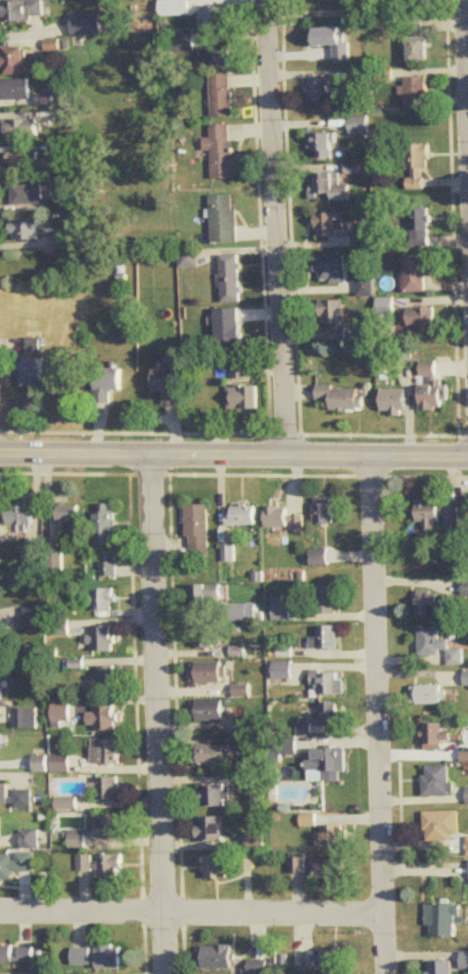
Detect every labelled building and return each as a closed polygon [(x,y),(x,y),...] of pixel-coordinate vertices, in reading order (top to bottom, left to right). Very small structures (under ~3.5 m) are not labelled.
[(4,1),(4,19),(44,19),(44,1),(4,1)] [(202,6),(202,27),(234,27),(234,6),(202,6)] [(430,63),(430,36),(419,36),(419,21),(410,21),(410,62),(430,63)] [(24,48),(4,48),(4,75),(40,75),(40,61),(24,61),(24,48)] [(235,68),(235,49),(201,49),(201,68),(235,68)] [(233,74),(212,74),(212,117),(233,117),(233,74)] [(430,109),(430,77),(405,77),(405,109),(430,109)] [(309,79),(309,101),(331,101),(331,79),(309,79)] [(30,101),(30,80),(4,80),(4,101),(30,101)] [(350,134),(369,134),(369,117),(350,117),(350,134)] [(9,141),(37,141),(37,119),(9,119),(9,141)] [(236,179),(236,125),(212,125),(212,179),(236,179)] [(333,159),(333,133),(312,133),(312,159),(333,159)] [(407,144),(407,189),(423,189),(423,168),(430,168),(430,144),(407,144)] [(9,153),(9,169),(40,169),(40,153),(9,153)] [(369,164),(347,164),(347,173),(369,173),(369,164)] [(350,202),(350,185),(340,185),(340,173),(312,173),(312,194),(332,194),(332,202),(350,202)] [(13,185),(13,204),(44,204),(44,185),(13,185)] [(212,195),(212,242),(237,242),(237,195),(212,195)] [(430,209),(409,209),(409,246),(430,246),(430,209)] [(337,236),(337,213),(317,213),(317,236),(337,236)] [(39,221),(13,221),(13,241),(39,241),(39,221)] [(55,246),(73,246),(73,235),(55,235),(55,246)] [(181,268),(199,268),(198,252),(180,252),(181,268)] [(241,302),(240,254),(222,254),(222,302),(241,302)] [(427,276),(433,276),(433,256),(404,256),(404,292),(427,292),(427,276)] [(319,284),(345,284),(345,257),(319,257),(319,284)] [(333,325),(333,341),(345,341),(345,300),(321,300),(321,325),(333,325)] [(409,308),(409,330),(436,330),(436,308),(409,308)] [(42,339),(29,339),(29,351),(42,351),(42,339)] [(23,387),(46,387),(46,357),(23,357),(23,387)] [(232,361),(233,385),(227,386),(228,410),(260,409),(259,383),(249,383),(249,361),(232,361)] [(420,411),(447,411),(448,383),(437,383),(437,362),(421,362),(420,380),(421,380),(420,411)] [(96,403),(112,403),(112,390),(122,390),(122,368),(96,368),(96,403)] [(155,393),(164,393),(164,404),(181,404),(181,369),(155,369),(155,393)] [(332,411),(365,411),(365,387),(317,387),(317,401),(332,401),(332,411)] [(382,413),(407,413),(407,389),(382,389),(382,413)] [(315,499),(315,523),(334,523),(334,499),(315,499)] [(460,535),(460,507),(433,507),(433,499),(417,499),(416,522),(428,523),(428,522),(445,522),(445,535),(460,535)] [(59,528),(81,528),(81,505),(59,505),(59,528)] [(188,505),(188,559),(210,559),(210,505),(188,505)] [(37,506),(10,506),(10,524),(23,524),(23,530),(27,530),(27,525),(37,525),(37,506)] [(257,526),(257,507),(229,507),(229,526),(257,526)] [(304,530),(304,510),(266,510),(266,530),(304,530)] [(117,511),(97,511),(97,550),(117,550),(117,511)] [(235,561),(234,547),(224,547),(224,561),(235,561)] [(311,549),(312,566),(330,565),(329,548),(311,549)] [(26,552),(26,579),(42,579),(42,552),(26,552)] [(118,561),(101,562),(101,578),(118,577),(118,561)] [(189,603),(224,603),(224,585),(189,585),(189,603)] [(337,587),(317,587),(317,614),(337,614),(337,587)] [(89,588),(89,609),(116,609),(116,588),(89,588)] [(419,593),(419,614),(441,615),(442,594),(419,593)] [(291,620),(291,596),(273,596),(273,620),(291,620)] [(259,605),(228,605),(228,621),(259,621),(259,605)] [(44,608),(26,608),(26,629),(44,629),(44,608)] [(215,625),(196,625),(196,648),(215,648),(215,625)] [(338,625),(320,625),(320,638),(311,638),(311,649),(338,649),(338,625)] [(114,651),(114,626),(93,626),(93,651),(114,651)] [(449,665),(463,664),(463,649),(450,650),(449,639),(440,639),(440,626),(419,626),(420,656),(440,655),(440,651),(449,651),(449,665)] [(193,683),(226,683),(226,662),(193,662),(193,683)] [(292,678),(292,665),(275,665),(275,678),(292,678)] [(117,667),(100,667),(100,691),(117,691),(117,667)] [(311,685),(320,685),(320,695),(345,695),(345,680),(339,680),(339,672),(311,672),(311,685)] [(444,705),(444,685),(413,685),(413,705),(444,705)] [(224,722),(224,701),(194,701),(194,722),(224,722)] [(340,703),(319,703),(319,725),(340,725),(340,703)] [(53,727),(73,727),(73,704),(53,704),(53,727)] [(118,732),(118,706),(96,706),(96,713),(90,713),(90,732),(118,732)] [(38,708),(14,708),(14,729),(38,729),(38,708)] [(443,724),(425,724),(424,750),(442,751),(443,742),(451,743),(451,733),(443,733),(443,724)] [(121,740),(102,740),(102,747),(93,747),(93,765),(121,765),(121,740)] [(230,745),(194,745),(194,766),(230,766),(230,745)] [(315,749),(315,760),(309,760),(309,782),(342,782),(342,773),(347,773),(347,749),(315,749)] [(48,756),(34,756),(34,772),(48,772),(48,756)] [(424,766),(424,796),(451,796),(451,766),(424,766)] [(121,779),(95,779),(95,799),(121,799),(121,779)] [(34,790),(12,790),(12,784),(0,784),(0,805),(15,805),(15,809),(34,809),(34,790)] [(225,807),(225,785),(202,785),(202,807),(225,807)] [(460,841),(459,812),(425,812),(425,841),(460,841)] [(124,817),(92,817),(92,831),(70,831),(70,849),(86,849),(86,850),(124,850),(124,817)] [(224,818),(199,818),(199,841),(224,841),(224,818)] [(348,848),(348,826),(316,826),(316,848),(348,848)] [(23,850),(39,850),(39,831),(23,831),(23,850)] [(247,850),(265,850),(265,834),(247,834),(247,850)] [(14,882),(14,872),(35,872),(35,854),(0,854),(0,882),(14,882)] [(125,855),(97,855),(97,876),(125,876),(125,855)] [(92,856),(78,856),(78,871),(92,871),(92,856)] [(227,856),(205,856),(205,879),(227,879),(227,856)] [(344,880),(344,860),(314,860),(314,880),(344,880)] [(428,938),(459,938),(459,905),(428,905),(428,938)] [(15,963),(15,947),(0,947),(0,963),(15,963)] [(73,967),(122,967),(122,947),(73,947),(73,967)] [(199,969),(235,969),(235,947),(199,947),(199,969)] [(35,948),(21,948),(21,962),(35,962),(35,948)] [(304,951),(304,968),(347,968),(347,951),(304,951)] [(249,973),(268,973),(268,960),(249,960),(249,973)] [(453,961),(430,962),(430,973),(453,973),(453,961)]
